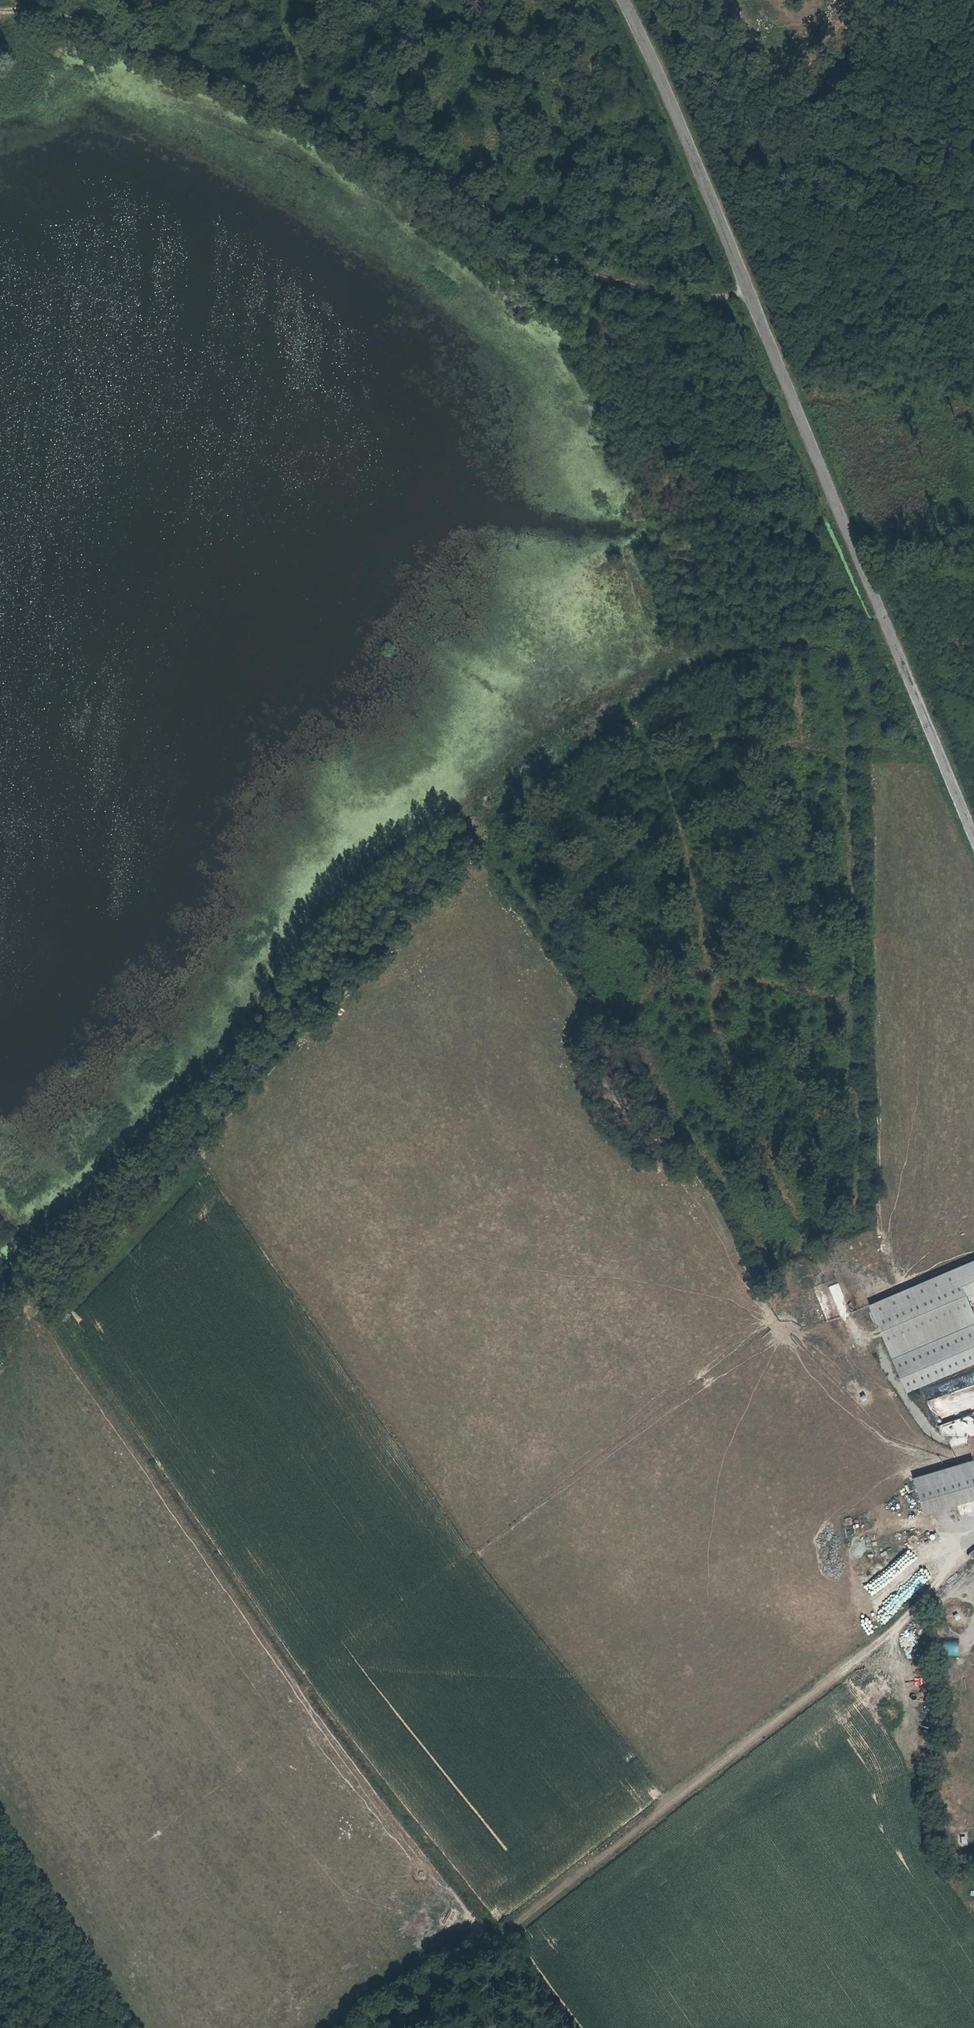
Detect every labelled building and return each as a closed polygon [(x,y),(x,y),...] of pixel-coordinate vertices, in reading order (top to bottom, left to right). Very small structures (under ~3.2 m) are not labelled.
[(892,1357),(973,1322),(973,1317),(962,1290),(973,1285),(973,1260),(870,1305),(892,1357)] [(892,1357),(907,1391),(973,1363),(973,1322),(892,1357)] [(973,1497),(973,1496),(963,1467),(907,1488),(918,1518),(973,1497)] [(877,1570),(899,1562),(897,1556),(875,1563),(877,1570)] [(943,1656),(958,1656),(958,1642),(943,1641),(943,1656)]
